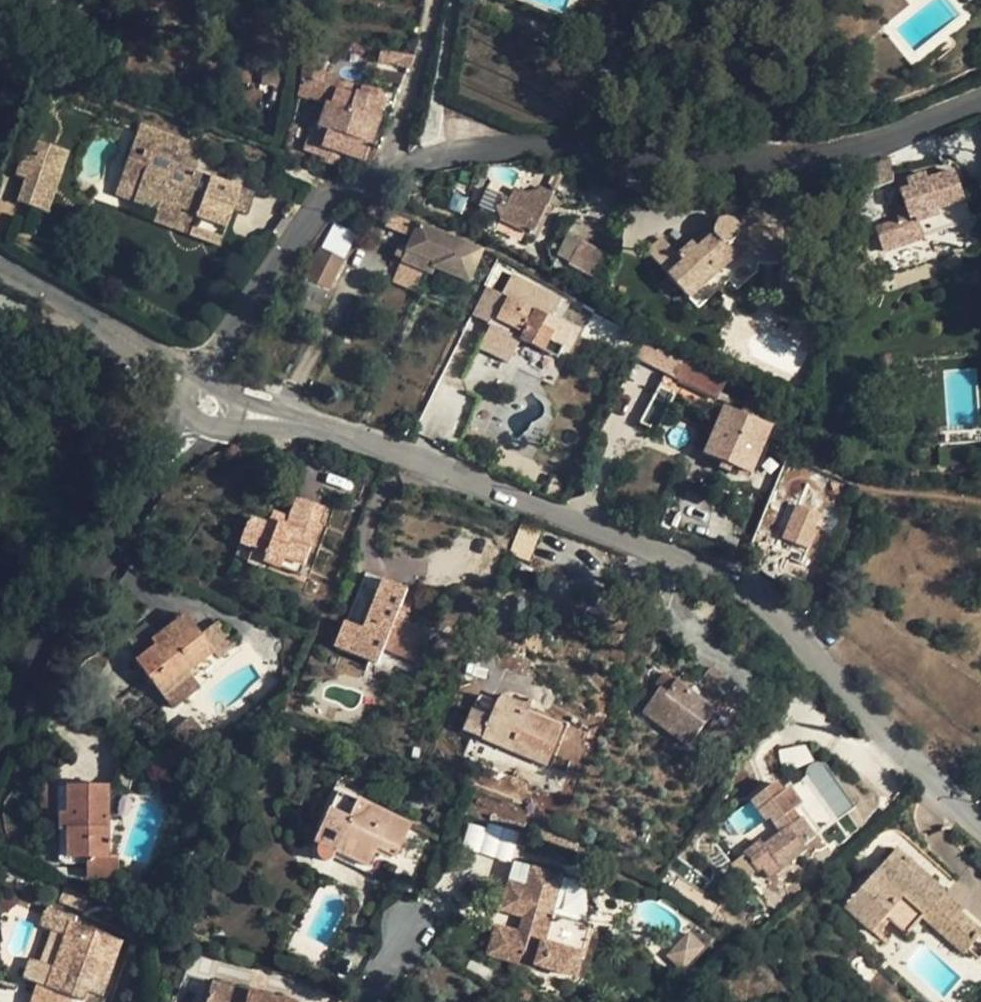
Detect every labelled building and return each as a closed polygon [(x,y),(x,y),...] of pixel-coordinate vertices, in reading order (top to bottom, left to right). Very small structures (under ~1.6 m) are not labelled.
[(325,48),(303,46),(299,77),(320,80),(325,48)] [(380,59),(348,51),(340,80),(373,88),(380,59)] [(326,102),(308,149),(318,153),(318,155),(319,158),(322,160),(326,163),(332,164),(336,164),(339,162),(360,170),(368,145),(369,145),(386,99),(381,90),(360,86),(359,92),(356,91),(354,94),(335,87),(328,103),(326,102)] [(125,148),(148,156),(151,148),(195,163),(200,146),(139,124),(135,136),(130,135),(125,148)] [(151,148),(148,156),(134,200),(159,209),(162,197),(197,210),(193,221),(190,233),(220,244),(230,217),(240,189),(212,178),(192,172),(195,163),(151,148)] [(214,170),(195,163),(192,172),(212,178),(214,170)] [(31,165),(19,201),(39,208),(51,173),(31,165)] [(875,228),(884,252),(924,239),(923,236),(952,226),(946,207),(965,201),(954,170),(927,178),(925,173),(897,182),(905,205),(893,209),(896,221),(875,228)] [(491,179),(479,209),(534,234),(552,195),(539,189),(538,191),(535,199),(525,195),(491,179)] [(240,189),(230,217),(256,227),(266,198),(240,189)] [(162,197),(159,209),(193,221),(197,210),(162,197)] [(662,237),(645,251),(698,309),(728,281),(737,290),(758,271),(758,260),(781,261),(783,228),(737,227),(736,223),(733,221),(729,220),(725,220),(722,221),(719,224),(717,226),(717,232),(714,234),(684,261),(662,237)] [(481,250),(418,224),(399,261),(403,263),(423,271),(431,274),(434,267),(468,281),(475,265),(481,250)] [(604,255),(582,243),(571,264),(593,276),(604,255)] [(345,259),(320,246),(314,259),(338,272),(345,259)] [(305,307),(310,298),(321,305),(338,272),(314,259),(294,302),(305,307)] [(416,285),(423,271),(403,263),(397,276),(416,285)] [(516,267),(512,275),(529,284),(533,276),(516,267)] [(556,301),(529,287),(516,282),(508,296),(549,316),(556,301)] [(480,347),(509,361),(520,339),(545,351),(554,332),(544,327),(548,317),(549,316),(508,296),(499,315),(496,313),(489,324),(491,325),(480,347)] [(565,326),(548,317),(544,327),(554,332),(560,335),(565,326)] [(643,337),(603,319),(595,335),(635,354),(643,337)] [(551,354),(560,335),(554,332),(545,351),(551,354)] [(723,376),(643,337),(635,354),(671,373),(689,382),(717,394),(723,376)] [(772,426),(725,406),(705,454),(751,474),(772,426)] [(270,527),(249,519),(241,543),(253,547),(268,553),(265,562),(302,575),(319,528),(316,527),(323,509),(298,499),(288,526),(286,533),(270,527)] [(782,537),(810,548),(824,512),(795,502),(782,537)] [(288,526),(273,519),(270,527),(286,533),(288,526)] [(253,547),(247,565),(262,570),(265,562),(268,553),(253,547)] [(365,573),(346,622),(364,629),(383,581),(365,573)] [(396,621),(408,591),(383,581),(364,629),(346,622),(335,649),(378,665),(384,650),(419,664),(430,635),(396,621)] [(189,620),(184,614),(150,640),(154,646),(189,620)] [(236,647),(217,622),(200,634),(189,620),(154,646),(135,661),(159,692),(185,673),(214,652),(219,659),(236,647)] [(661,726),(689,747),(710,718),(713,720),(728,731),(744,710),(726,696),(734,686),(710,668),(698,684),(721,702),(715,711),(665,674),(657,686),(660,689),(649,704),(668,717),(661,726)] [(185,673),(159,692),(172,710),(198,689),(185,673)] [(524,714),(527,707),(501,695),(497,703),(495,708),(477,701),(465,732),(547,766),(562,730),(524,714)] [(497,703),(480,695),(477,701),(495,708),(497,703)] [(643,712),(661,726),(668,717),(649,704),(643,712)] [(569,725),(527,707),(524,714),(562,730),(566,732),(569,725)] [(713,720),(705,731),(720,742),(728,731),(713,720)] [(551,768),(566,732),(562,730),(547,766),(551,768)] [(178,766),(171,750),(148,761),(154,776),(178,766)] [(806,778),(783,794),(776,784),(752,801),(767,822),(771,820),(782,835),(764,847),(761,842),(744,855),(756,872),(763,868),(770,877),(806,851),(802,846),(815,837),(796,811),(801,807),(820,833),(837,821),(806,778)] [(66,812),(66,786),(42,786),(41,819),(59,820),(59,812),(66,812)] [(107,855),(108,786),(66,786),(66,812),(59,812),(59,820),(59,831),(66,830),(66,864),(86,864),(86,858),(107,858),(107,855)] [(334,860),(336,854),(369,868),(377,850),(396,859),(413,826),(360,801),(338,848),(329,844),(327,843),(324,843),(320,845),(318,848),(318,855),(319,857),(322,860),(324,862),(327,862),(331,862),(334,860)] [(815,837),(820,833),(801,807),(796,811),(815,837)] [(510,859),(515,832),(468,823),(463,850),(510,859)] [(844,907),(873,933),(887,917),(908,935),(923,918),(964,955),(980,936),(980,933),(942,898),(945,894),(896,849),(844,907)] [(119,878),(118,856),(107,855),(107,858),(86,858),(86,864),(86,878),(119,878)] [(594,912),(570,880),(515,864),(503,904),(533,913),(524,942),(494,933),(489,952),(536,966),(542,943),(581,954),(594,912)] [(102,995),(121,941),(75,924),(77,918),(48,907),(41,928),(52,932),(67,937),(55,968),(40,963),(32,959),(25,980),(37,984),(74,997),(84,1001),(87,990),(102,995)] [(67,937),(52,932),(40,963),(55,968),(67,937)] [(681,970),(703,950),(690,936),(668,956),(681,970)] [(575,976),(581,954),(542,943),(536,966),(575,976)] [(37,984),(30,1001),(72,1001),(74,997),(37,984)] [(213,984),(208,1001),(284,1001),(213,984)]
